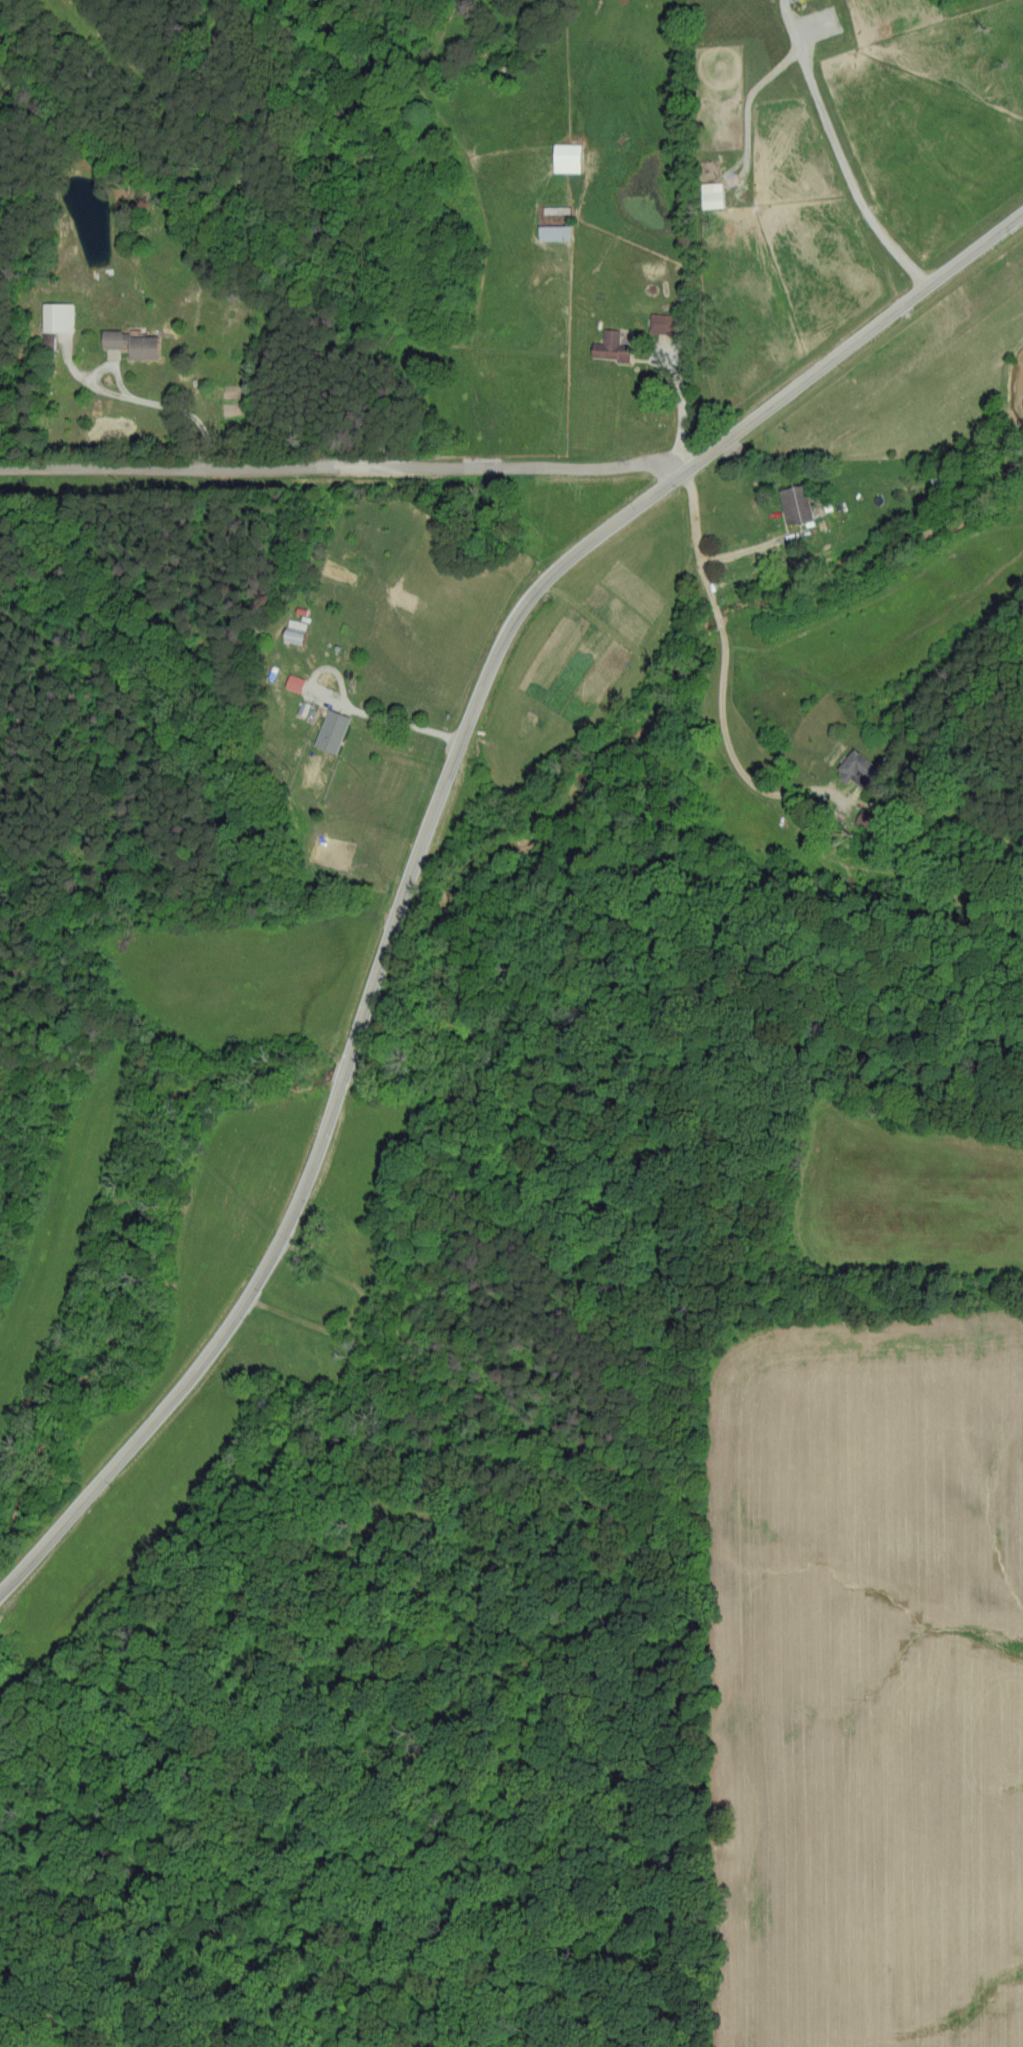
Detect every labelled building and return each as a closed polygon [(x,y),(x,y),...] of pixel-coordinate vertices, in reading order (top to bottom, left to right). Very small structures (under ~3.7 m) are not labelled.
[(553,172),(581,172),(581,144),(554,143),(553,172)] [(703,208),(724,207),(723,183),(701,184),(703,208)] [(571,225),(539,225),(539,240),(571,239),(571,225)] [(44,329),(74,330),(74,301),(44,301),(44,329)] [(673,315),(651,312),(648,330),(670,333),(673,315)] [(620,328),(603,327),(603,341),(592,341),(592,357),(630,358),(631,344),(619,343),(620,328)] [(129,357),(160,357),(159,331),(103,332),(103,346),(129,346),(129,357)] [(788,524),(814,517),(805,482),(778,489),(788,524)] [(301,691),(305,678),(289,673),(284,686),(301,691)] [(315,744),(338,752),(351,715),(328,707),(315,744)] [(851,777),(862,788),(879,769),(855,747),(834,770),(847,781),(851,777)]
